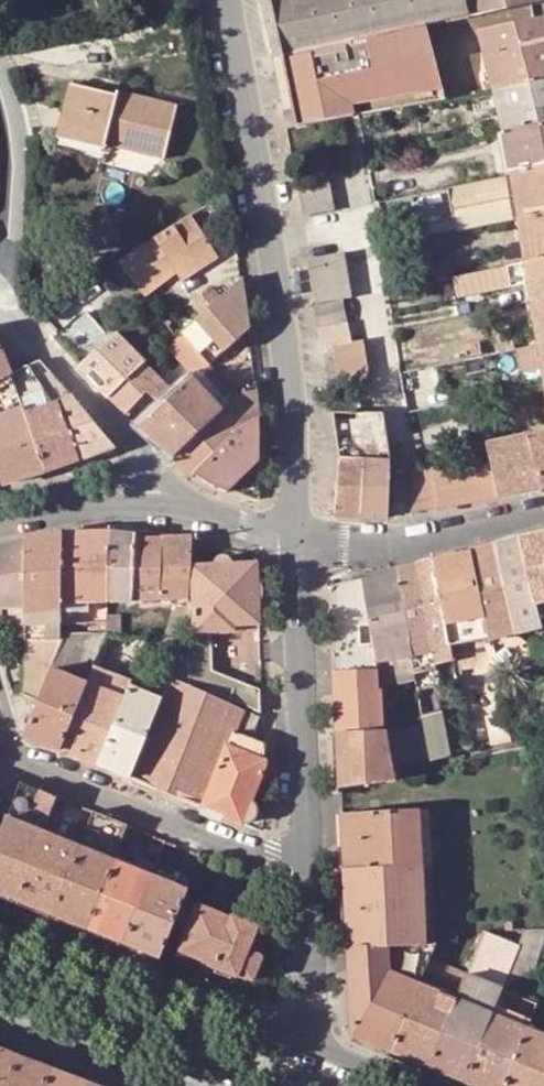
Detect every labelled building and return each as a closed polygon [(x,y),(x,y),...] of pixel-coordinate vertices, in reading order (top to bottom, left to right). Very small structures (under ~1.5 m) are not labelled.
[(424,26),(543,0),(270,0),(282,57),(423,24),(424,26)] [(492,90),(543,80),(543,18),(478,32),(492,90)] [(327,122),(342,119),(357,116),(445,100),(424,26),(423,24),(282,57),(291,102),(282,104),(287,129),(327,122)] [(501,132),(543,123),(543,80),(492,90),(492,92),(501,132)] [(70,85),(59,133),(104,144),(164,158),(176,108),(117,93),(117,97),(70,85)] [(344,137),(342,119),(327,122),(329,139),(344,137)] [(509,175),(543,167),(543,123),(501,132),(509,175)] [(103,150),(104,144),(59,133),(58,139),(103,150)] [(518,220),(543,214),(543,167),(509,175),(449,187),(457,232),(518,220)] [(334,210),(326,170),(297,176),(304,216),(334,210)] [(200,209),(190,216),(203,234),(212,227),(200,209)] [(525,263),(543,260),(543,214),(518,220),(525,263)] [(220,258),(203,234),(190,216),(117,263),(144,299),(178,276),(182,282),(220,258)] [(351,297),(343,254),(310,259),(317,303),(351,297)] [(528,283),(543,280),(543,260),(525,263),(455,278),(458,298),(528,283)] [(429,283),(445,280),(443,267),(442,265),(426,267),(429,283)] [(248,331),(241,280),(179,334),(205,363),(208,367),(211,364),(248,331)] [(528,283),(531,304),(543,301),(543,280),(528,283)] [(313,308),(317,329),(347,322),(343,301),(318,307),(313,308)] [(531,304),(537,346),(543,344),(543,301),(531,304)] [(331,345),(351,341),(347,322),(317,329),(321,347),(331,345)] [(173,393),(205,363),(179,334),(175,338),(144,364),(159,380),(173,393)] [(108,398),(144,364),(115,336),(79,367),(108,398)] [(351,341),(331,345),(340,385),(370,378),(362,339),(351,341)] [(541,368),(543,382),(543,344),(537,346),(516,350),(520,372),(541,368)] [(11,375),(1,350),(0,351),(0,380),(11,375)] [(52,405),(58,403),(73,398),(41,361),(29,367),(52,405)] [(159,380),(144,364),(108,398),(127,416),(159,380)] [(208,367),(193,380),(223,410),(241,396),(211,364),(208,367)] [(11,375),(27,414),(52,405),(29,367),(11,375)] [(1,485),(46,471),(27,414),(11,375),(0,380),(0,482),(1,485)] [(220,416),(217,414),(223,410),(193,380),(138,427),(172,458),(220,416)] [(233,432),(260,419),(260,415),(256,385),(241,396),(223,410),(217,414),(220,416),(172,458),(192,478),(193,476),(236,435),(233,432)] [(73,398),(58,403),(78,460),(113,447),(73,398)] [(52,405),(27,414),(46,471),(78,460),(58,403),(52,405)] [(334,456),(378,457),(378,414),(334,414),(334,456)] [(212,488),(226,493),(260,461),(260,419),(233,432),(236,435),(193,476),(212,488)] [(526,436),(540,490),(543,489),(543,432),(526,436)] [(486,445),(490,464),(497,499),(540,490),(526,436),(486,445)] [(363,519),(366,461),(341,459),(336,517),(363,519)] [(390,462),(366,461),(363,519),(388,520),(390,462)] [(490,464),(432,473),(438,509),(497,499),(490,464)] [(410,514),(438,509),(432,473),(431,468),(412,471),(410,514)] [(543,603),(543,532),(518,538),(534,606),(543,603)] [(62,534),(61,602),(89,602),(107,601),(110,533),(62,534)] [(115,601),(131,601),(135,539),(135,536),(110,533),(107,601),(115,601)] [(62,534),(24,540),(24,581),(24,607),(23,636),(22,697),(36,702),(60,641),(60,624),(61,613),(61,602),(62,534)] [(159,539),(157,600),(186,601),(189,572),(189,571),(190,566),(191,544),(191,537),(159,539)] [(542,636),(543,636),(543,603),(534,606),(518,538),(494,544),(513,634),(539,628),(542,636)] [(131,601),(157,600),(159,539),(135,539),(131,601)] [(24,607),(24,581),(24,540),(0,547),(0,627),(0,608),(9,608),(10,636),(23,636),(24,607)] [(494,544),(469,550),(488,640),(513,634),(494,544)] [(469,550),(432,560),(449,648),(488,640),(469,550)] [(211,632),(236,631),(236,626),(259,625),(256,563),(230,565),(230,564),(229,562),(229,560),(227,559),(226,557),(224,557),(222,556),(220,557),(219,557),(217,558),(216,560),(215,561),(214,563),(214,565),(215,571),(189,571),(189,572),(191,603),(186,603),(186,606),(182,628),(182,631),(191,631),(192,633),(202,632),(211,632)] [(452,659),(449,648),(432,560),(415,564),(430,652),(432,662),(452,659)] [(415,564),(396,569),(412,655),(430,652),(415,564)] [(377,662),(378,662),(412,655),(396,569),(360,579),(375,662),(377,662)] [(334,658),(336,734),(384,731),(381,690),(378,691),(377,662),(375,662),(360,579),(334,587),(330,592),(331,609),(334,658)] [(115,616),(115,601),(107,601),(106,616),(115,616)] [(89,612),(89,602),(61,602),(61,613),(89,612)] [(174,606),(166,638),(176,637),(180,628),(182,628),(186,606),(174,606)] [(120,616),(115,616),(106,616),(106,622),(105,639),(120,639),(120,616)] [(97,622),(97,639),(105,639),(106,622),(97,622)] [(211,632),(202,632),(203,646),(212,645),(211,632)] [(488,640),(494,666),(532,656),(529,645),(514,638),(513,634),(488,640)] [(97,659),(105,639),(97,639),(60,641),(36,702),(22,736),(60,752),(87,686),(88,682),(97,659)] [(494,666),(488,640),(449,648),(452,659),(452,660),(456,660),(456,676),(462,676),(461,668),(480,664),(485,690),(498,687),(494,666)] [(162,675),(259,713),(260,691),(212,671),(212,645),(203,646),(173,646),(162,675)] [(160,666),(160,674),(162,675),(173,646),(158,647),(158,654),(151,654),(152,667),(160,666)] [(432,662),(430,652),(412,655),(415,672),(435,669),(433,663),(432,663),(432,662)] [(378,662),(381,686),(416,678),(415,672),(412,655),(378,662)] [(97,659),(88,682),(108,691),(118,668),(97,659)] [(136,664),(127,687),(144,694),(153,671),(136,664)] [(201,808),(232,733),(250,740),(259,717),(170,679),(161,700),(130,780),(201,808)] [(122,700),(87,686),(60,752),(96,766),(122,700)] [(96,766),(130,780),(161,700),(144,694),(127,687),(122,700),(96,766)] [(424,728),(430,762),(450,757),(442,713),(423,718),(422,719),(424,728)] [(487,717),(493,746),(510,742),(507,728),(506,724),(504,713),(487,717)] [(523,725),(518,726),(507,728),(510,742),(511,744),(526,740),(523,725)] [(430,762),(424,728),(387,735),(393,767),(429,761),(430,762)] [(395,780),(393,767),(387,735),(386,731),(384,731),(336,734),(339,789),(395,780)] [(263,745),(250,740),(232,733),(201,808),(241,824),(242,821),(244,821),(246,821),(248,820),(250,818),(252,817),(253,815),(253,813),(253,810),(253,808),(252,806),(251,804),(250,803),(248,801),(247,801),(262,761),(264,761),(263,745)] [(17,791),(0,833),(0,894),(15,899),(42,834),(46,822),(57,798),(29,787),(17,791)] [(343,870),(421,866),(417,810),(340,815),(343,870)] [(432,866),(429,810),(417,810),(421,866),(432,866)] [(87,929),(114,863),(128,827),(93,812),(83,837),(79,849),(52,915),(87,929)] [(70,832),(59,827),(46,822),(42,834),(79,849),(83,837),(70,832)] [(15,899),(52,915),(79,849),(42,834),(15,899)] [(150,878),(114,863),(87,929),(122,943),(150,878)] [(436,936),(435,929),(433,893),(432,866),(421,866),(343,870),(352,1036),(391,1052),(419,984),(429,959),(436,942),(436,936)] [(122,943),(160,959),(186,892),(150,878),(122,943)] [(230,919),(196,906),(178,950),(212,965),(211,968),(237,978),(238,975),(251,980),(261,958),(258,957),(261,950),(249,945),(256,927),(230,917),(230,919)] [(517,945),(519,946),(502,988),(535,969),(543,941),(543,929),(523,931),(517,945)] [(426,1066),(464,1081),(491,1014),(494,1006),(501,990),(501,989),(502,988),(519,946),(517,945),(486,933),(484,933),(468,973),(466,973),(465,974),(455,999),(426,1066)] [(455,999),(465,974),(429,959),(419,984),(455,999)] [(426,1066),(455,999),(419,984),(391,1052),(426,1066)] [(494,1006),(491,1014),(526,1028),(530,1020),(494,1006)] [(477,1085),(503,1085),(526,1028),(491,1014),(464,1081),(477,1085)] [(526,1028),(503,1085),(543,1085),(543,1035),(526,1028)] [(0,1048),(0,1085),(9,1085),(20,1056),(0,1048)] [(20,1056),(9,1085),(44,1085),(51,1068),(20,1056)] [(51,1068),(44,1085),(85,1085),(87,1082),(51,1068)]
